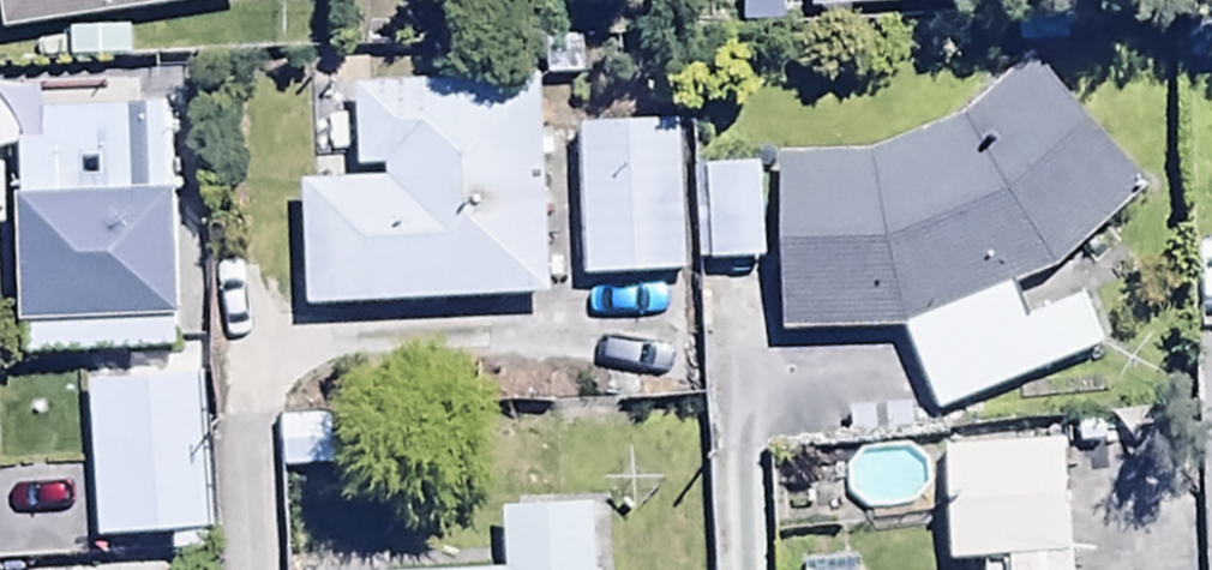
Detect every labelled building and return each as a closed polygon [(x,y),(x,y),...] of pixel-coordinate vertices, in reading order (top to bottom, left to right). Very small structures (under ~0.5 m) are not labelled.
[(4,35),(216,4),(218,13),(243,9),(242,0),(0,0),(0,10),(4,35)] [(739,32),(805,31),(805,10),(990,7),(989,0),(738,0),(739,32)] [(872,156),(780,157),(782,336),(906,334),(938,416),(1101,353),(1069,269),(1150,190),(1024,61),(964,121),(872,156)] [(303,189),(307,311),(552,304),(545,86),(353,91),(355,174),(384,173),(384,187),(303,189)] [(45,150),(17,150),(19,328),(26,328),(26,360),(178,358),(178,344),(195,344),(194,222),(173,222),(172,112),(44,113),(45,150)] [(665,127),(576,132),(584,282),(673,277),(665,127)] [(764,265),(758,167),(702,171),(708,268),(764,265)] [(202,382),(86,389),(95,542),(212,535),(202,382)] [(947,454),(949,564),(1007,563),(1007,569),(1047,569),(1047,562),(1066,561),(1063,451),(947,454)] [(593,512),(505,514),(507,569),(594,569),(593,512)]
